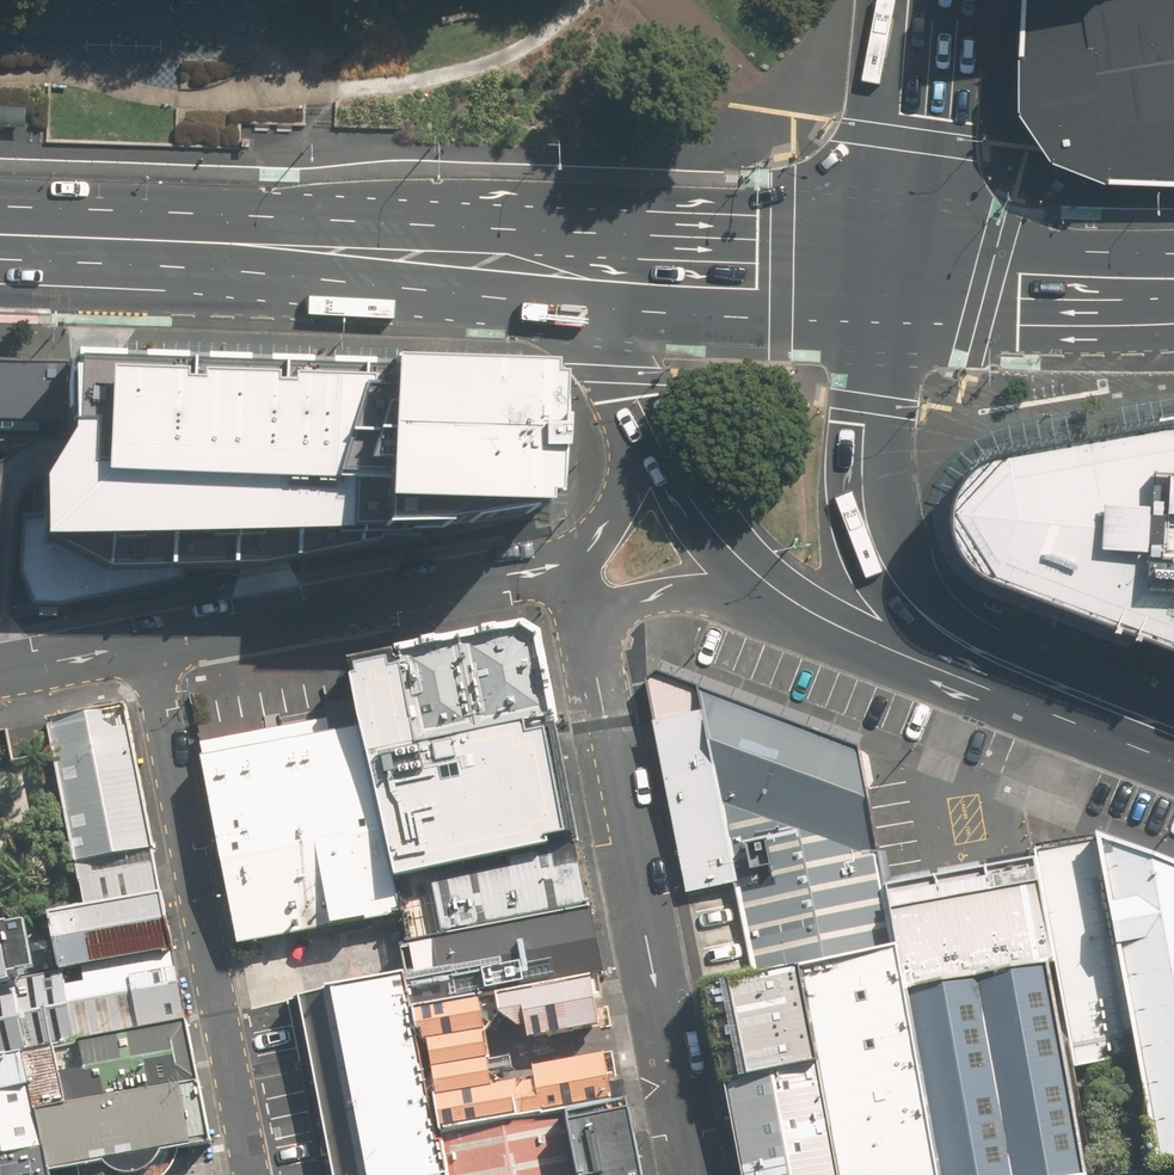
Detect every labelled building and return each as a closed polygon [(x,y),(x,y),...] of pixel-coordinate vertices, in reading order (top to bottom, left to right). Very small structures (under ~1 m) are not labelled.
[(1025,110),(1058,155),(1111,175),(1173,178),(1173,0),(1031,0),(1025,110)] [(0,101),(0,123),(26,124),(28,102),(0,101)] [(38,419),(67,420),(68,360),(0,358),(0,418),(38,419)] [(95,361),(68,360),(67,420),(67,435),(67,442),(38,442),(38,461),(37,480),(39,536),(72,533),(117,566),(178,564),(254,561),(295,560),(387,538),(386,526),(454,527),(540,515),(540,509),(547,509),(550,381),(543,381),(543,373),(388,369),(95,361)] [(975,552),(992,568),(1173,635),(1173,417),(1016,441),(987,454),(970,476),(965,488),(960,500),(961,517),(964,535),(975,552)] [(37,429),(38,419),(0,418),(0,428),(37,429)] [(178,564),(117,566),(72,533),(39,536),(18,539),(35,610),(181,584),(178,564)] [(524,638),(399,660),(415,751),(555,726),(540,646),(524,638)] [(415,751),(399,660),(365,667),(352,669),(363,730),(392,883),(577,849),(555,726),(415,751)] [(733,883),(752,979),(801,969),(897,952),(886,892),(858,751),(658,675),(649,682),(690,891),(733,883)] [(161,893),(124,707),(46,723),(83,909),(161,893)] [(363,730),(202,761),(238,944),(397,913),(392,883),(363,730)] [(1094,839),(1031,850),(1033,865),(1052,968),(1070,1064),(1137,1053),(1156,1163),(1173,1159),(1173,869),(1094,839)] [(577,849),(392,883),(397,913),(404,947),(436,941),(589,913),(577,849)] [(897,952),(905,995),(1052,968),(1033,865),(886,892),(897,952)] [(61,973),(173,953),(161,893),(83,909),(50,914),(61,973)] [(600,975),(589,913),(436,941),(441,972),(405,978),(411,1010),(497,994),(591,977),(600,975)] [(13,983),(3,923),(0,923),(0,985),(13,983)] [(905,995),(897,952),(801,969),(819,1066),(840,1174),(939,1174),(905,995)] [(61,973),(13,983),(25,1049),(185,1020),(173,953),(61,973)] [(905,995),(939,1174),(1091,1174),(1070,1064),(1052,968),(905,995)] [(708,987),(726,1083),(819,1066),(801,969),(752,979),(708,987)] [(405,977),(334,990),(368,1174),(447,1174),(440,1136),(434,1137),(415,1033),(411,1010),(405,978),(405,977)] [(497,994),(500,1014),(516,1027),(526,1025),(528,1038),(600,1026),(591,977),(497,994)] [(25,1049),(13,983),(0,985),(0,1054),(25,1049)] [(483,1033),(500,1014),(497,994),(411,1010),(415,1033),(428,1041),(434,1073),(487,1063),(483,1033)] [(37,1111),(197,1082),(185,1020),(25,1049),(37,1111)] [(48,1170),(37,1111),(25,1049),(0,1054),(0,1174),(49,1174),(48,1170)] [(534,1079),(517,1082),(524,1120),(567,1112),(614,1104),(605,1056),(533,1070),(534,1079)] [(487,1063),(434,1073),(444,1135),(524,1120),(517,1082),(491,1086),(487,1063)] [(819,1066),(726,1083),(743,1174),(840,1174),(819,1066)] [(156,1150),(207,1141),(197,1082),(37,1111),(48,1170),(104,1160),(109,1166),(116,1171),(124,1174),(130,1174),(136,1173),(142,1171),(147,1168),(151,1163),(153,1159),(156,1150)] [(627,1102),(614,1104),(567,1112),(579,1174),(641,1174),(627,1102)] [(567,1112),(524,1120),(444,1135),(440,1136),(447,1174),(579,1174),(567,1112)]
